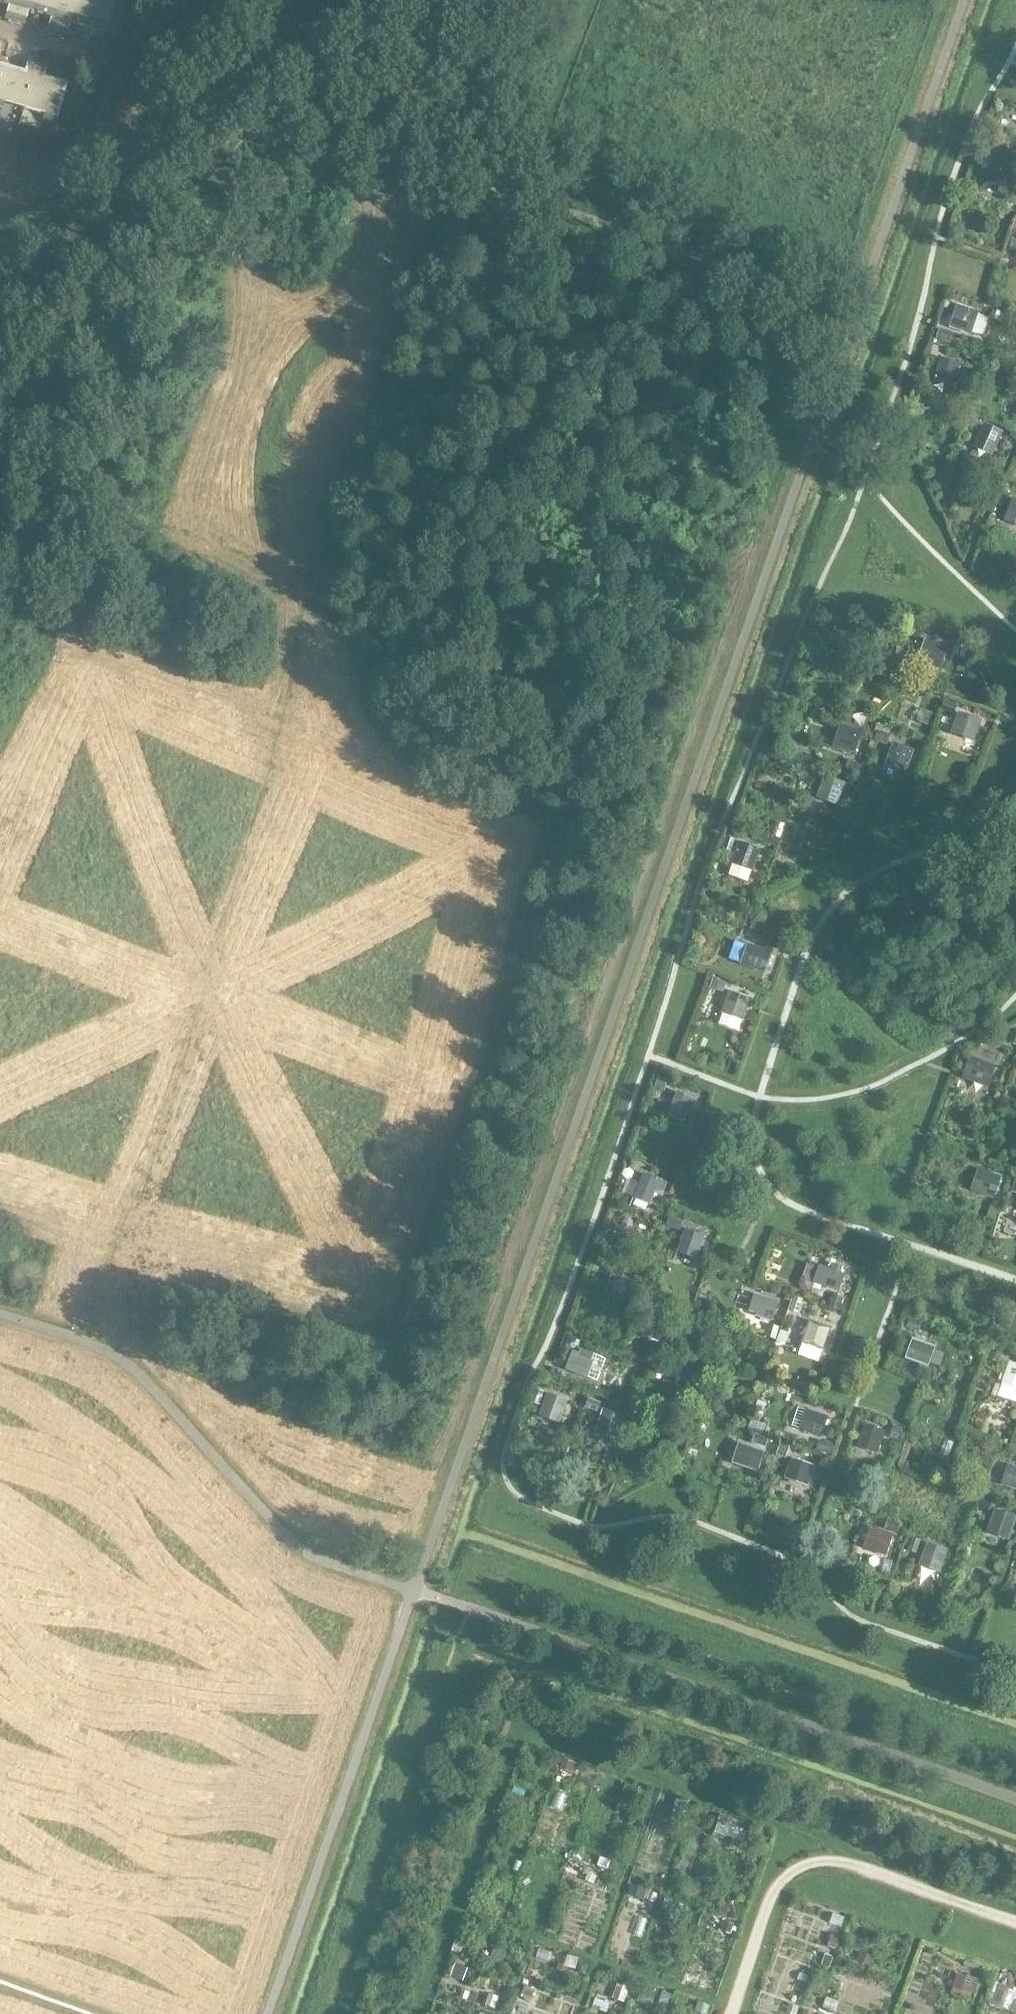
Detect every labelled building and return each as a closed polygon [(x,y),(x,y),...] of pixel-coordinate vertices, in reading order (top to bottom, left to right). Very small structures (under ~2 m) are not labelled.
[(8,5),(5,17),(15,20),(21,0),(0,0),(0,2),(8,5)] [(15,20),(25,23),(28,10),(40,13),(43,0),(21,0),(15,20)] [(40,13),(51,17),(47,29),(57,32),(66,0),(43,0),(40,13)] [(57,32),(66,35),(70,22),(81,25),(88,0),(66,0),(57,32)] [(81,25),(92,29),(88,41),(98,44),(111,0),(88,0),(81,25)] [(2,64),(0,71),(0,106),(3,107),(4,102),(24,108),(38,61),(28,58),(25,71),(2,64)] [(47,63),(38,61),(24,108),(44,114),(42,119),(56,122),(67,83),(44,77),(47,63)] [(1015,187),(1015,174),(993,166),(987,185),(1000,189),(999,193),(1012,198),(1015,187)] [(958,305),(950,327),(974,335),(982,314),(958,305)] [(940,330),(937,339),(950,343),(953,334),(940,330)] [(941,357),(934,380),(955,387),(962,364),(941,357)] [(972,447),(993,455),(1003,433),(982,424),(972,447)] [(1015,525),(1015,499),(1013,498),(1004,521),(1015,525)] [(919,659),(942,668),(950,647),(926,639),(919,659)] [(956,643),(953,653),(965,657),(968,647),(956,643)] [(944,700),(941,709),(954,713),(957,705),(944,700)] [(951,733),(975,742),(983,721),(959,712),(951,733)] [(866,730),(841,721),(834,740),(849,745),(847,751),(857,755),(866,730)] [(879,730),(876,739),(888,744),(891,735),(879,730)] [(886,765),(907,773),(915,751),(894,743),(886,765)] [(810,758),(806,767),(820,772),(823,763),(810,758)] [(849,760),(846,769),(860,774),(863,765),(849,760)] [(825,776),(817,798),(839,806),(846,783),(825,776)] [(726,836),(722,849),(731,852),(736,839),(726,836)] [(732,864),(753,872),(761,850),(740,842),(732,864)] [(771,936),(768,945),(780,950),(783,941),(771,936)] [(766,974),(773,952),(748,943),(741,965),(766,974)] [(714,978),(711,987),(723,991),(726,983),(714,978)] [(743,1021),(752,998),(730,991),(722,1014),(743,1021)] [(990,1087),(997,1067),(970,1057),(963,1077),(990,1087)] [(660,1074),(656,1087),(665,1090),(670,1077),(660,1074)] [(685,1123),(688,1115),(692,1116),(698,1099),(677,1091),(668,1116),(685,1123)] [(995,1199),(1003,1177),(979,1169),(971,1190),(995,1199)] [(669,1183),(644,1173),(634,1198),(651,1205),(657,1190),(664,1193),(669,1183)] [(674,1176),(668,1192),(675,1194),(681,1179),(674,1176)] [(992,1205),(988,1216),(995,1219),(999,1207),(992,1205)] [(672,1217),(669,1224),(681,1229),(684,1221),(672,1217)] [(698,1260),(707,1236),(685,1228),(677,1252),(698,1260)] [(602,1250),(597,1263),(607,1266),(611,1253),(602,1250)] [(631,1293),(639,1269),(616,1261),(608,1285),(631,1293)] [(840,1293),(846,1274),(842,1272),(844,1267),(834,1264),(833,1269),(820,1265),(814,1284),(840,1293)] [(773,1322),(780,1302),(755,1294),(750,1311),(757,1313),(756,1316),(773,1322)] [(835,1295),(831,1306),(839,1309),(843,1299),(835,1295)] [(796,1296),(791,1310),(800,1313),(804,1299),(796,1296)] [(667,1319),(651,1313),(644,1336),(660,1341),(667,1319)] [(910,1318),(907,1327),(919,1331),(922,1323),(910,1318)] [(833,1326),(810,1319),(803,1343),(825,1350),(833,1326)] [(770,1324),(767,1336),(776,1338),(780,1327),(770,1324)] [(570,1335),(565,1346),(571,1349),(579,1345),(581,1340),(570,1335)] [(937,1346),(913,1338),(906,1359),(929,1367),(937,1346)] [(994,1346),(990,1358),(999,1361),(1003,1349),(994,1346)] [(573,1353),(567,1368),(588,1377),(594,1361),(592,1361),(595,1354),(582,1349),(579,1356),(573,1353)] [(1009,1361),(1001,1385),(1015,1390),(1015,1363),(1009,1361)] [(535,1389),(531,1401),(540,1405),(544,1392),(535,1389)] [(561,1423),(569,1400),(548,1393),(540,1416),(561,1423)] [(589,1399),(586,1407),(598,1412),(601,1403),(589,1399)] [(832,1414),(809,1407),(802,1430),(824,1437),(832,1414)] [(619,1440),(626,1416),(603,1409),(595,1433),(619,1440)] [(752,1421),(749,1429),(763,1434),(766,1425),(752,1421)] [(879,1454),(886,1431),(865,1424),(858,1447),(879,1454)] [(896,1427),(892,1439),(899,1441),(903,1430),(896,1427)] [(755,1434),(752,1444),(766,1448),(769,1439),(755,1434)] [(767,1450),(740,1441),(733,1463),(760,1472),(767,1450)] [(820,1441),(817,1451),(831,1455),(834,1446),(820,1441)] [(780,1442),(776,1456),(785,1459),(790,1445),(780,1442)] [(810,1488),(817,1466),(796,1459),(788,1482),(810,1488)] [(1011,1465),(1005,1482),(1015,1486),(1015,1467),(1011,1465)] [(982,1497),(979,1505),(991,1509),(994,1501),(982,1497)] [(1010,1541),(1015,1523),(1015,1516),(995,1509),(987,1533),(1010,1541)] [(888,1520),(885,1529),(898,1534),(901,1525),(888,1520)] [(863,1548),(887,1556),(895,1534),(871,1526),(863,1548)] [(913,1538),(909,1551),(916,1553),(920,1541),(913,1538)] [(919,1565),(941,1573),(949,1550),(927,1543),(919,1565)]
